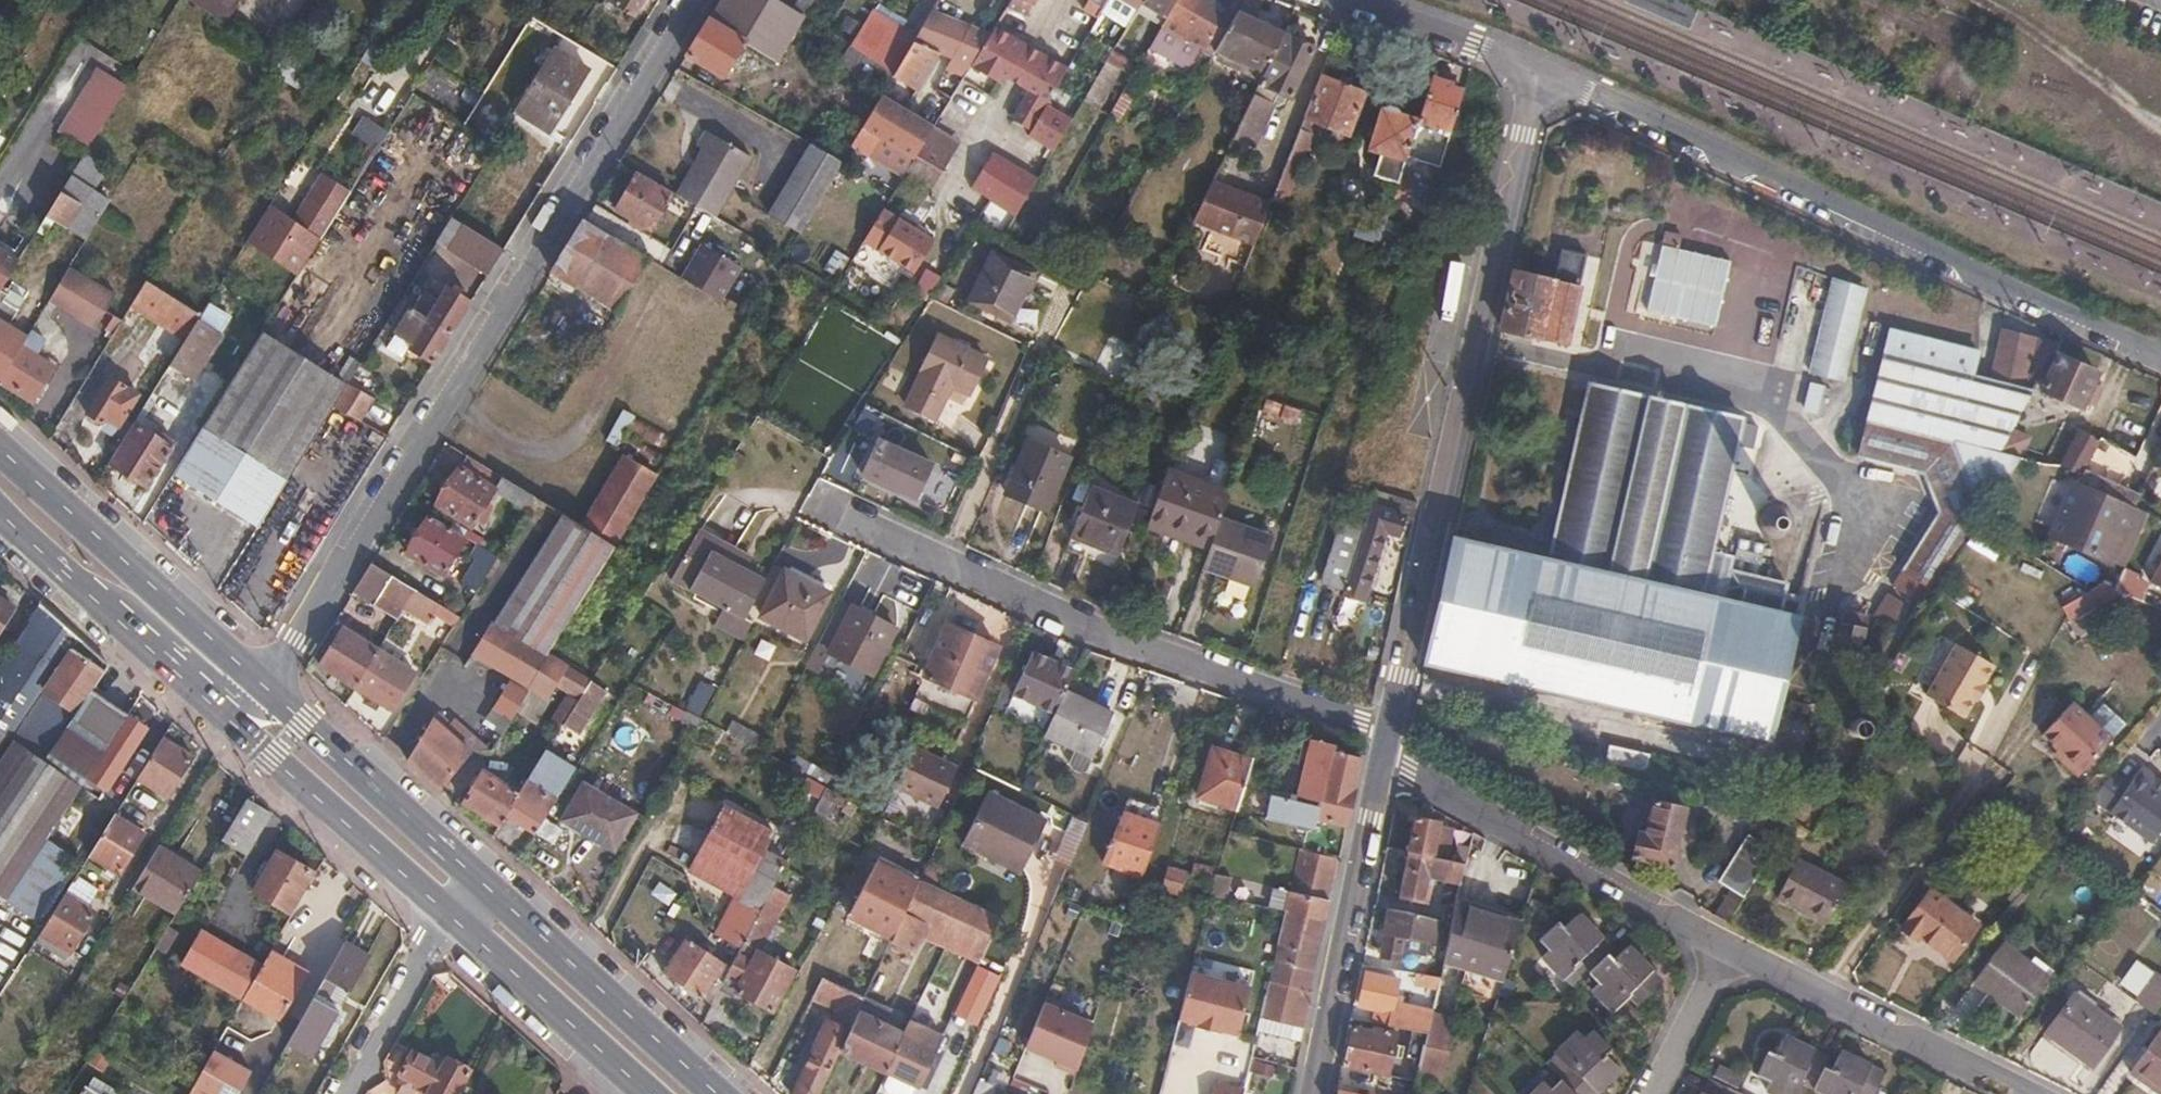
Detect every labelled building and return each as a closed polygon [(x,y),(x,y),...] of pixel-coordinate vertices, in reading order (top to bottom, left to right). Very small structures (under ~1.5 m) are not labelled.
[(220,20),(226,24),(241,0),(186,0),(220,20)] [(634,12),(642,0),(616,0),(634,12)] [(777,0),(719,0),(708,18),(747,42),(777,60),(804,16),(793,10),(777,0)] [(793,10),(804,16),(805,15),(814,0),(798,0),(793,10)] [(1006,6),(1024,17),(1035,0),(1010,0),(1006,6)] [(1096,27),(1105,32),(1107,33),(1122,7),(1135,16),(1137,12),(1140,8),(1127,0),(1111,0),(1105,10),(1099,21),(1096,27)] [(1179,0),(1145,0),(1143,3),(1170,18),(1179,0)] [(1215,53),(1244,0),(1226,0),(1224,4),(1215,0),(1179,0),(1170,18),(1164,28),(1181,37),(1204,50),(1205,48),(1215,53)] [(1263,80),(1286,33),(1254,16),(1263,0),(1244,0),(1215,53),(1263,80)] [(1099,21),(1105,10),(1092,3),(1086,12),(1099,21)] [(1140,8),(1137,12),(1164,28),(1170,18),(1143,3),(1140,8)] [(970,26),(932,10),(914,41),(939,52),(952,57),(970,26)] [(895,74),(911,46),(869,17),(851,45),(895,74)] [(747,42),(708,18),(685,56),(725,78),(747,42)] [(1129,27),(1123,23),(1114,38),(1120,43),(1129,27)] [(963,76),(969,65),(989,34),(970,26),(952,57),(946,66),(963,76)] [(993,26),(989,34),(969,65),(1001,83),(1004,78),(1006,79),(1027,46),(993,26)] [(1105,32),(1096,27),(1074,64),(1083,70),(1105,32)] [(1286,33),(1263,80),(1242,126),(1261,136),(1275,107),(1281,109),(1284,106),(1288,99),(1291,99),(1315,48),(1286,33)] [(1204,50),(1181,37),(1171,56),(1195,68),(1204,50)] [(914,41),(911,46),(895,74),(918,89),(939,52),(914,41)] [(895,74),(851,45),(843,59),(886,89),(895,74)] [(1044,56),(1027,46),(1006,79),(1023,89),(1044,56)] [(587,70),(554,50),(516,110),(549,131),(587,70)] [(1142,68),(1114,54),(1108,63),(1124,72),(1136,78),(1142,68)] [(1031,135),(1047,109),(1069,71),(1044,56),(1023,89),(1027,92),(1011,122),(1031,135)] [(1124,72),(1108,63),(1085,104),(1100,112),(1124,72)] [(125,85),(95,68),(57,132),(86,149),(125,85)] [(1364,93),(1321,77),(1305,120),(1318,124),(1350,136),(1364,93)] [(1451,82),(1433,77),(1419,118),(1453,130),(1465,91),(1450,85),(1451,82)] [(914,156),(927,135),(933,125),(906,109),(882,95),(865,124),(914,156)] [(1072,124),(1047,109),(1031,135),(1029,139),(1055,154),(1072,124)] [(1399,184),(1402,174),(1408,153),(1412,144),(1413,137),(1418,121),(1381,109),(1368,150),(1381,154),(1379,162),(1381,163),(1377,176),(1399,184)] [(379,146),(389,130),(364,115),(351,134),(377,150),(379,146)] [(1318,124),(1305,120),(1275,199),(1287,205),(1318,124)] [(933,125),(927,135),(952,151),(959,140),(933,125)] [(1261,136),(1242,126),(1236,138),(1256,147),(1261,136)] [(685,200),(717,218),(753,158),(707,132),(697,148),(702,151),(676,195),(685,200)] [(952,151),(927,135),(914,156),(905,171),(931,187),(952,151)] [(1413,137),(1412,144),(1427,148),(1429,142),(1413,137)] [(375,150),(366,144),(359,156),(368,162),(375,150)] [(1423,159),(1427,148),(1412,144),(1408,153),(1423,159)] [(842,163),(811,145),(769,214),(801,232),(842,163)] [(84,151),(59,193),(99,217),(111,198),(96,188),(110,167),(84,151)] [(989,204),(1011,168),(990,156),(969,192),(989,204)] [(1011,168),(989,204),(1016,221),(1038,184),(1011,168)] [(1418,180),(1402,174),(1399,184),(1395,194),(1412,198),(1418,180)] [(671,197),(636,177),(615,212),(644,229),(646,225),(652,229),(671,197)] [(348,194),(321,178),(291,225),(266,210),(244,246),(296,279),(331,223),(348,194)] [(1234,189),(1216,181),(1198,219),(1217,228),(1256,247),(1266,220),(1271,207),(1234,189)] [(99,217),(59,193),(36,232),(43,237),(53,222),(84,241),(99,217)] [(743,233),(717,218),(685,200),(671,222),(684,229),(691,218),(713,230),(716,226),(739,240),(743,233)] [(932,238),(883,207),(863,239),(913,271),(932,238)] [(1357,236),(1379,243),(1382,234),(1390,212),(1378,207),(1371,213),(1365,211),(1357,236)] [(1357,236),(1365,211),(1364,210),(1355,236),(1357,236)] [(460,222),(451,217),(436,241),(445,246),(460,222)] [(504,249),(460,222),(445,246),(488,274),(504,249)] [(608,236),(583,222),(552,272),(576,287),(608,236)] [(1382,234),(1379,243),(1378,247),(1383,248),(1387,235),(1382,234)] [(648,260),(608,236),(576,287),(616,311),(648,260)] [(1730,260),(1659,243),(1645,306),(1714,323),(1730,260)] [(743,267),(702,244),(682,279),(723,303),(743,267)] [(1589,255),(1561,248),(1553,280),(1515,271),(1502,328),(1568,341),(1589,255)] [(4,285),(17,262),(0,251),(0,291),(4,285)] [(1041,276),(995,254),(970,304),(984,310),(981,315),(993,321),(996,316),(1010,323),(1026,291),(1032,294),(1041,276)] [(1172,274),(1161,269),(1154,283),(1166,288),(1172,274)] [(1865,287),(1835,275),(1811,369),(1841,377),(1865,287)] [(184,342),(197,321),(200,316),(145,281),(129,307),(184,342)] [(98,307),(59,283),(41,312),(49,317),(58,304),(89,322),(98,307)] [(0,291),(0,380),(26,338),(8,327),(18,311),(4,301),(11,290),(4,285),(0,291)] [(445,286),(426,316),(453,332),(471,303),(445,286)] [(24,299),(11,290),(4,301),(18,311),(24,299)] [(453,332),(426,316),(410,306),(384,347),(401,358),(406,347),(433,364),(453,332)] [(116,329),(117,327),(121,321),(113,316),(109,324),(116,329)] [(197,321),(184,342),(168,368),(190,382),(220,335),(197,321)] [(125,332),(117,327),(116,329),(106,345),(115,349),(125,332)] [(1980,522),(2021,458),(2018,456),(2003,453),(2015,431),(2035,390),(1992,378),(1973,373),(1978,350),(1890,329),(1859,454),(1925,471),(1939,508),(1903,569),(1921,580),(1912,595),(1927,604),(1980,522)] [(2059,344),(2005,329),(1992,378),(2035,390),(2059,344)] [(26,338),(0,380),(0,384),(30,402),(53,367),(37,357),(46,341),(30,331),(26,338)] [(334,409),(346,389),(260,335),(173,475),(259,530),(334,409)] [(987,358),(939,335),(904,404),(936,420),(953,385),(969,393),(987,358)] [(2101,374),(2062,357),(2044,392),(2084,409),(2101,374)] [(1825,382),(1814,380),(1806,409),(1818,412),(1825,382)] [(1743,418),(1588,381),(1548,559),(1514,550),(1517,536),(1492,531),(1488,545),(1470,542),(1453,539),(1426,663),(1771,742),(1800,614),(1779,609),(1786,581),(1729,567),(1731,555),(1712,550),(1743,418)] [(348,385),(346,389),(334,409),(357,421),(371,398),(348,385)] [(128,411),(100,393),(77,430),(106,448),(128,411)] [(882,414),(864,405),(852,426),(871,436),(882,414)] [(173,450),(132,424),(108,463),(148,488),(173,450)] [(2103,440),(2084,430),(2065,464),(2082,475),(2102,442),(2103,440)] [(2018,456),(2021,458),(2033,439),(2015,431),(2003,453),(2018,456)] [(1069,458),(1030,442),(1006,494),(1045,512),(1069,458)] [(878,443),(862,478),(915,503),(931,468),(878,443)] [(501,477),(465,456),(436,504),(480,531),(488,518),(484,516),(490,505),(485,502),(494,488),(501,477)] [(622,458),(581,525),(615,546),(655,477),(622,458)] [(1169,526),(1213,542),(1222,517),(1231,490),(1171,468),(1147,527),(1166,534),(1169,526)] [(533,496),(501,477),(494,488),(526,508),(533,496)] [(2134,510),(2074,485),(2052,535),(2112,560),(2134,510)] [(1377,490),(1364,530),(1346,590),(1365,597),(1386,531),(1400,534),(1405,515),(1414,519),(1417,501),(1377,490)] [(1137,510),(1092,491),(1070,540),(1116,560),(1137,510)] [(1779,500),(1775,499),(1769,500),(1763,503),(1757,509),(1755,516),(1755,523),(1759,530),(1763,534),(1769,536),(1777,536),(1784,533),(1789,529),(1791,522),(1792,516),(1789,508),(1785,503),(1781,502),(1779,500)] [(440,576),(464,538),(443,525),(428,516),(405,555),(440,576)] [(1274,536),(1222,517),(1213,542),(1210,551),(1204,568),(1256,586),(1274,536)] [(615,546),(581,525),(569,518),(501,628),(549,657),(615,546)] [(1323,582),(1346,590),(1364,530),(1342,524),(1323,582)] [(1213,542),(1169,526),(1166,534),(1210,551),(1213,542)] [(713,552),(721,540),(703,530),(696,542),(713,552)] [(1472,533),(1456,530),(1453,539),(1470,542),(1472,533)] [(464,538),(477,545),(479,541),(466,533),(464,538)] [(755,559),(721,540),(713,552),(748,571),(755,559)] [(481,548),(496,557),(500,550),(485,541),(481,548)] [(691,587),(713,552),(696,542),(675,579),(691,587)] [(481,548),(477,545),(473,552),(476,554),(472,561),(479,565),(475,573),(483,579),(496,557),(481,548)] [(713,552),(691,587),(727,607),(745,617),(766,581),(748,571),(713,552)] [(2151,581),(2160,586),(2160,562),(2151,581)] [(407,614),(420,593),(372,565),(354,594),(371,604),(373,607),(401,624),(407,614)] [(830,594),(786,571),(762,615),(806,638),(830,594)] [(2113,585),(2104,581),(2091,589),(2064,603),(2068,611),(2067,613),(2101,594),(2109,596),(2113,586),(2113,585)] [(444,607),(420,593),(407,614),(432,628),(438,618),(444,607)] [(11,608),(0,601),(0,625),(11,608)] [(89,778),(130,713),(93,689),(109,664),(38,603),(24,624),(27,627),(0,668),(0,897),(32,918),(72,856),(50,841),(89,778)] [(894,628),(854,606),(831,647),(871,670),(894,628)] [(460,617),(444,607),(438,618),(454,626),(460,617)] [(745,617),(727,607),(718,622),(746,638),(754,621),(745,617)] [(1867,613),(1844,609),(1837,639),(1860,645),(1867,613)] [(532,686),(549,657),(501,628),(490,622),(473,651),(513,675),(488,717),(498,723),(491,734),(496,739),(491,747),(494,749),(521,704),(532,686)] [(947,624),(911,700),(926,708),(928,706),(963,722),(998,648),(947,624)] [(359,690),(382,654),(343,630),(321,666),(359,690)] [(1995,660),(1958,637),(1925,688),(1962,711),(1995,660)] [(1015,694),(1055,714),(1065,691),(1075,671),(1035,651),(1015,694)] [(415,674),(382,654),(359,690),(370,697),(380,703),(392,710),(415,674)] [(549,657),(532,686),(550,697),(557,687),(571,695),(580,701),(591,683),(549,657)] [(603,690),(591,683),(580,701),(565,725),(572,728),(580,715),(585,719),(603,690)] [(701,683),(686,712),(699,718),(715,690),(701,683)] [(1065,691),(1055,714),(1046,733),(1077,748),(1070,761),(1072,766),(1081,770),(1086,768),(1091,755),(1094,757),(1114,715),(1065,691)] [(580,701),(571,695),(555,721),(564,727),(565,725),(580,701)] [(380,703),(370,697),(365,705),(375,710),(380,703)] [(926,708),(911,700),(909,703),(925,711),(926,708)] [(2112,738),(2069,704),(2044,737),(2060,749),(2067,755),(2062,761),(2080,776),(2112,738)] [(1866,710),(1861,708),(1857,709),(1853,711),(1850,715),(1850,720),(1851,724),(1854,727),(1858,729),(1865,729),(1869,724),(1871,719),(1870,713),(1866,710)] [(458,732),(435,712),(432,719),(453,738),(458,732)] [(702,720),(699,718),(686,712),(681,721),(697,730),(702,720)] [(130,713),(89,778),(103,787),(122,759),(127,761),(149,725),(130,713)] [(453,738),(432,719),(406,761),(442,793),(470,752),(453,738)] [(192,754),(162,735),(138,774),(167,794),(192,754)] [(1597,741),(1581,737),(1578,749),(1594,753),(1597,741)] [(1311,841),(1309,850),(1339,856),(1362,758),(1358,758),(1344,753),(1346,744),(1338,743),(1336,746),(1311,740),(1310,745),(1304,744),(1300,761),(1307,763),(1297,801),(1272,795),(1266,816),(1309,826),(1305,839),(1311,841)] [(1651,753),(1611,744),(1608,761),(1647,771),(1651,753)] [(956,767),(913,747),(894,786),(938,805),(956,767)] [(795,759),(775,748),(770,758),(790,769),(795,759)] [(1254,761),(1215,748),(1197,796),(1237,809),(1254,761)] [(2067,755),(2060,749),(2055,756),(2062,761),(2067,755)] [(521,797),(509,816),(537,834),(578,768),(549,752),(521,797)] [(834,781),(795,759),(790,769),(825,789),(829,791),(834,781)] [(502,828),(509,816),(521,797),(481,772),(462,803),(502,828)] [(2141,772),(2128,790),(2108,777),(2099,789),(2090,802),(2150,846),(2160,832),(2160,786),(2141,772)] [(635,815),(585,786),(565,821),(615,850),(635,815)] [(1046,820),(986,792),(961,844),(981,855),(983,852),(1023,871),(1046,820)] [(265,811),(243,798),(220,837),(243,850),(265,811)] [(1686,807),(1656,799),(1647,833),(1639,831),(1633,854),(1671,864),(1686,807)] [(775,831),(726,805),(691,871),(740,897),(764,851),(775,831)] [(158,810),(152,807),(148,812),(154,816),(158,810)] [(114,812),(89,851),(120,870),(144,831),(114,812)] [(1160,825),(1123,812),(1103,861),(1142,874),(1160,825)] [(1090,821),(1074,813),(1052,862),(1069,870),(1090,821)] [(1410,852),(1445,860),(1451,836),(1447,835),(1449,828),(1416,821),(1410,852)] [(1775,850),(1747,833),(1719,878),(1740,892),(1736,899),(1730,896),(1719,914),(1731,921),(1775,850)] [(1303,849),(1309,850),(1311,841),(1305,839),(1303,849)] [(79,845),(72,856),(82,862),(89,851),(79,845)] [(199,872),(157,845),(131,887),(175,913),(199,872)] [(1457,863),(1466,865),(1470,849),(1462,847),(1457,863)] [(1300,848),(1291,891),(1330,898),(1339,856),(1309,850),(1303,849),(1300,848)] [(740,949),(774,885),(787,863),(764,851),(740,897),(719,938),(740,949)] [(1457,863),(1445,860),(1410,852),(1400,897),(1429,905),(1437,876),(1462,883),(1466,865),(1457,863)] [(311,873),(277,854),(254,894),(288,913),(311,873)] [(890,938),(919,880),(871,856),(842,915),(890,938)] [(1851,886),(1801,859),(1781,895),(1830,922),(1851,886)] [(91,869),(82,862),(73,877),(82,883),(91,869)] [(1219,874),(1195,867),(1192,876),(1217,883),(1219,874)] [(1184,874),(1170,870),(1164,890),(1179,894),(1184,874)] [(921,938),(940,947),(961,901),(919,880),(897,926),(921,938)] [(723,982),(720,988),(735,996),(737,993),(771,1010),(793,969),(765,953),(777,930),(771,927),(789,893),(774,885),(740,949),(723,982)] [(1286,911),(1291,891),(1274,887),(1269,907),(1286,911)] [(1277,946),(1316,954),(1330,898),(1291,891),(1286,911),(1277,946)] [(1978,926),(1931,891),(1902,929),(1917,940),(1921,936),(1953,959),(1978,926)] [(94,911),(64,892),(38,932),(68,951),(94,911)] [(961,901),(940,947),(978,964),(998,918),(961,901)] [(1453,923),(1513,939),(1520,921),(1458,903),(1453,923)] [(1449,944),(1453,923),(1390,908),(1380,951),(1399,956),(1402,944),(1426,950),(1429,939),(1449,944)] [(1584,926),(1575,917),(1562,929),(1555,923),(1537,940),(1546,950),(1540,955),(1563,979),(1574,969),(1582,977),(1587,972),(1597,983),(1591,988),(1613,1011),(1628,997),(1636,1006),(1660,984),(1648,972),(1650,969),(1637,955),(1634,958),(1625,949),(1614,959),(1608,953),(1609,951),(1598,939),(1600,937),(1587,924),(1584,926)] [(1498,989),(1513,939),(1453,923),(1449,944),(1447,950),(1446,957),(1466,962),(1461,980),(1498,989)] [(921,938),(897,926),(890,938),(914,951),(921,938)] [(242,957),(201,933),(182,965),(223,989),(242,957)] [(711,1003),(720,988),(723,982),(717,978),(725,966),(687,941),(664,975),(703,1001),(705,999),(711,1003)] [(369,957),(344,942),(286,1047),(312,1062),(338,1017),(335,1016),(339,1008),(327,1000),(335,987),(348,995),(369,957)] [(888,944),(882,942),(877,952),(883,955),(888,944)] [(1316,954),(1277,946),(1261,1015),(1295,1022),(1305,1025),(1312,992),(1307,991),(1316,954)] [(2029,968),(2002,948),(1975,985),(2021,1018),(2048,982),(2029,968)] [(262,969),(244,1000),(280,1021),(306,974),(270,953),(262,969)] [(2137,956),(2117,984),(2137,997),(2136,999),(2155,1013),(2160,1004),(2160,973),(2137,956)] [(223,989),(244,1000),(262,969),(242,957),(223,989)] [(880,961),(875,957),(871,965),(877,968),(880,961)] [(2053,975),(2034,961),(2029,968),(2048,982),(2053,975)] [(864,996),(812,971),(802,994),(828,1007),(825,1014),(835,1019),(833,1023),(829,1022),(795,1093),(820,1093),(840,1051),(864,996)] [(1251,988),(1192,971),(1189,983),(1178,1019),(1197,1024),(1196,1027),(1219,1032),(1220,1030),(1238,1036),(1251,988)] [(1414,1029),(1428,1032),(1434,1009),(1434,1006),(1397,1000),(1401,978),(1369,973),(1362,1006),(1380,1009),(1391,1010),(1389,1025),(1414,1029)] [(1441,975),(1426,973),(1421,995),(1436,998),(1441,975)] [(883,1071),(900,1033),(882,1024),(889,1008),(864,996),(840,1051),(866,1063),(883,1071)] [(2120,1031),(2074,998),(2046,1036),(2093,1069),(2120,1031)] [(1092,1026),(1043,1006),(1025,1050),(1057,1063),(1055,1067),(1075,1076),(1092,1026)] [(1391,1010),(1380,1009),(1377,1024),(1389,1025),(1391,1010)] [(1459,1014),(1434,1009),(1418,1079),(1443,1084),(1459,1014)] [(1295,1022),(1261,1015),(1258,1029),(1291,1036),(1295,1022)] [(906,1022),(900,1033),(883,1071),(919,1088),(942,1039),(906,1022)] [(1399,1031),(1373,1027),(1372,1030),(1354,1027),(1346,1067),(1391,1074),(1395,1054),(1402,1055),(1405,1043),(1397,1041),(1399,1031)] [(1423,1055),(1428,1032),(1414,1029),(1409,1052),(1423,1055)] [(1590,1030),(1579,1039),(1576,1035),(1555,1055),(1569,1070),(1560,1079),(1550,1089),(1544,1083),(1532,1093),(1591,1093),(1593,1092),(1595,1093),(1609,1079),(1607,1076),(1616,1067),(1604,1053),(1609,1049),(1590,1030)] [(2157,1035),(2126,1081),(2145,1093),(2160,1093),(2160,1039),(2157,1035)] [(1783,1041),(1777,1055),(1769,1052),(1758,1077),(1770,1082),(1766,1089),(1775,1093),(1800,1093),(1805,1084),(1815,1089),(1814,1092),(1819,1093),(1876,1093),(1884,1077),(1870,1070),(1872,1066),(1855,1058),(1854,1062),(1840,1057),(1834,1070),(1826,1067),(1828,1061),(1812,1054),(1814,1051),(1797,1044),(1796,1047),(1783,1041)] [(223,1093),(231,1078),(245,1086),(257,1065),(219,1044),(191,1093),(224,1093),(223,1093)] [(408,1051),(396,1074),(402,1078),(393,1093),(408,1093),(410,1090),(417,1093),(454,1093),(466,1072),(444,1059),(439,1067),(408,1051)] [(1131,1077),(1126,1093),(1142,1093),(1145,1082),(1131,1077)] [(245,1086),(231,1078),(223,1093),(224,1093),(241,1093),(245,1086)] [(979,1080),(974,1093),(995,1093),(998,1088),(979,1080)] [(1214,1082),(1211,1093),(1242,1093),(1243,1089),(1214,1082)] [(1712,1082),(1706,1093),(1738,1093),(1712,1082)]
